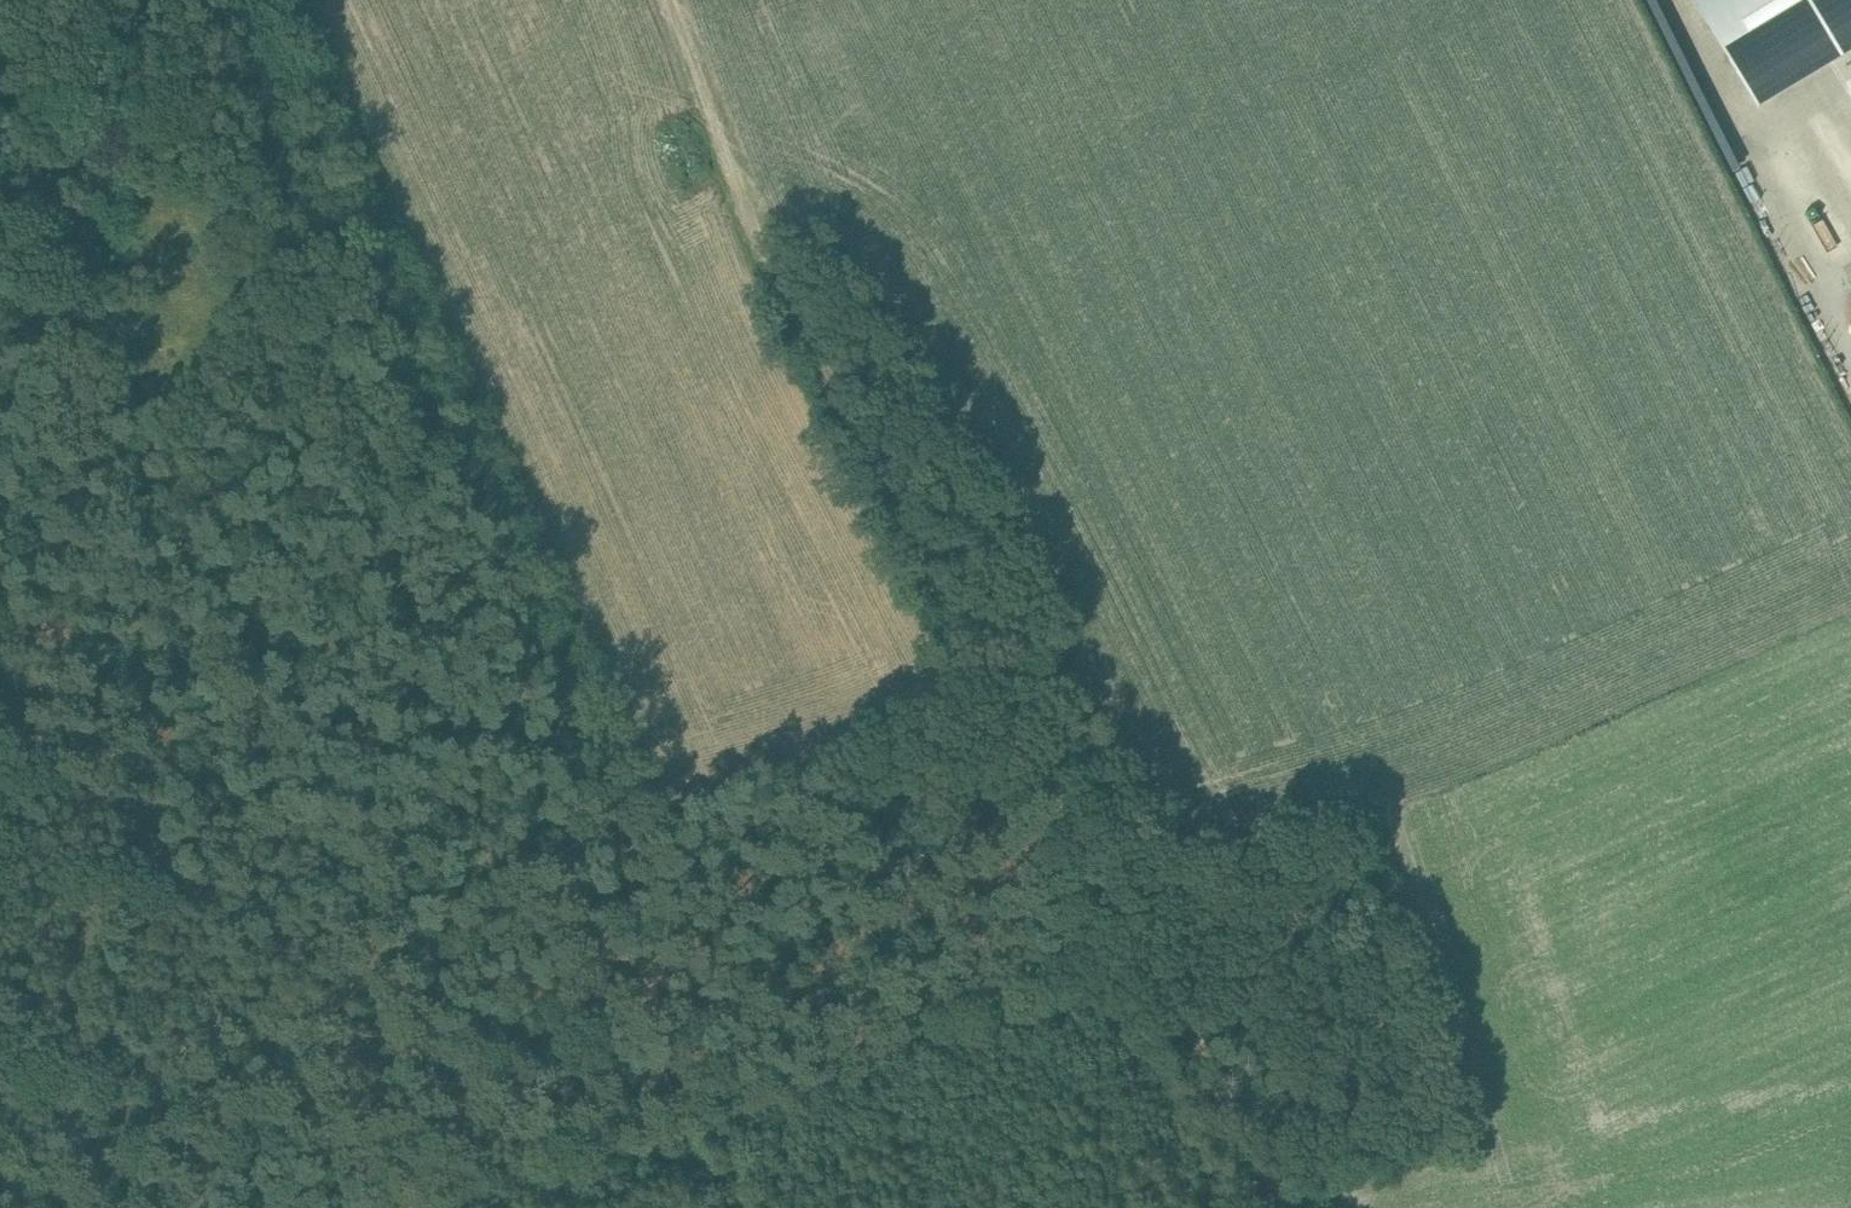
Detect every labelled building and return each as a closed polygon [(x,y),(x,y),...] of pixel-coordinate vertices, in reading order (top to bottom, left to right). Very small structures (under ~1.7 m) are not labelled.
[(1760,100),(1850,45),(1850,0),(1700,0),(1760,100)]
